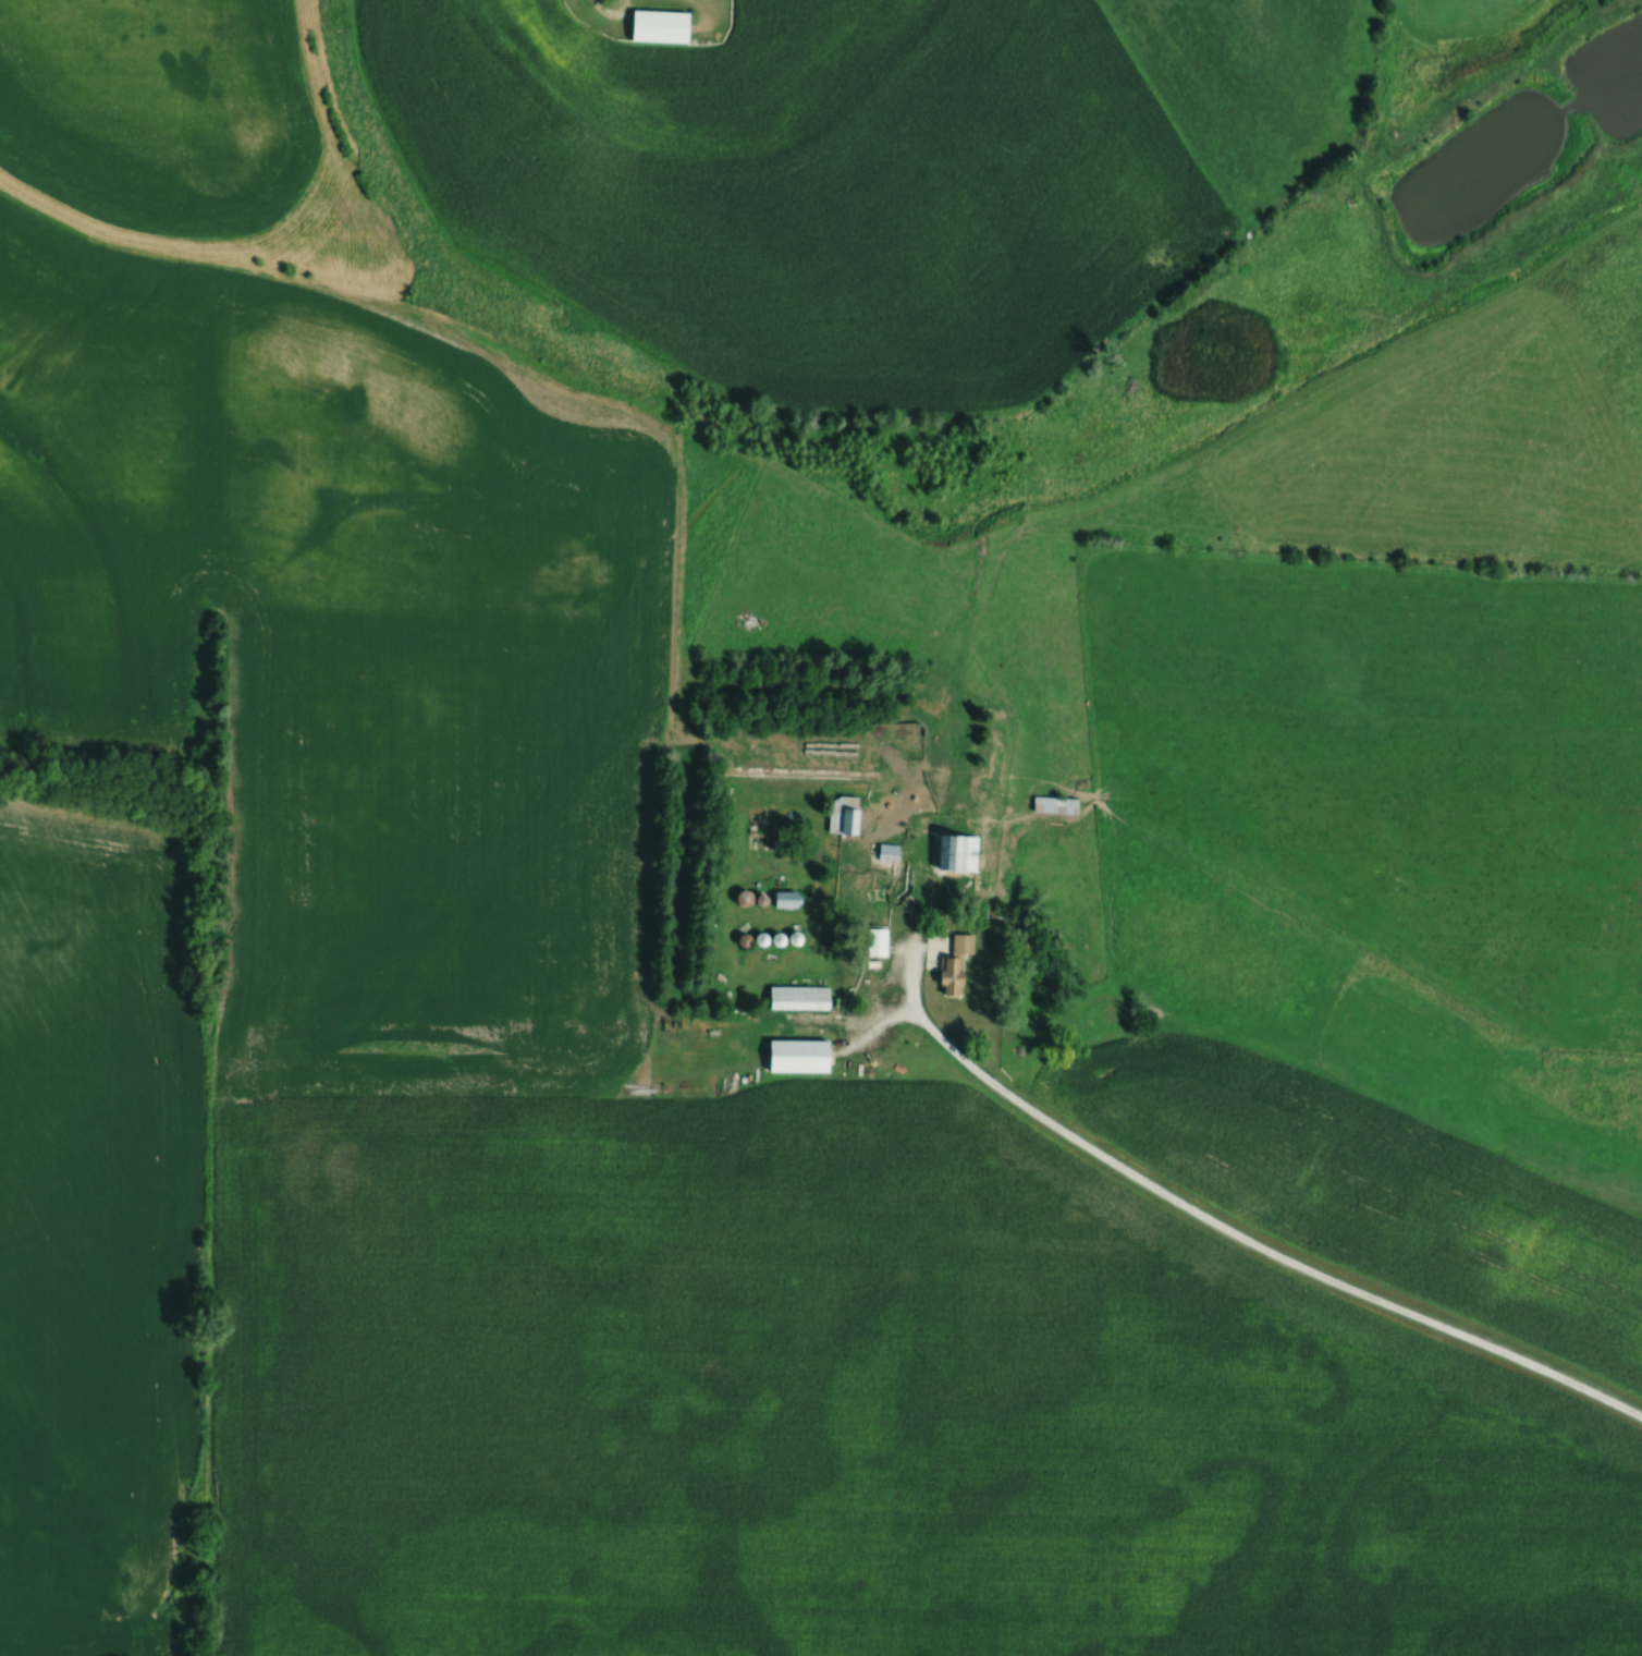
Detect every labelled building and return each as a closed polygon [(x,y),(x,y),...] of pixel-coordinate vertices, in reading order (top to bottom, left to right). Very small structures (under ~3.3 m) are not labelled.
[(694,10),(637,10),(636,41),(693,41),(694,10)] [(864,832),(864,794),(832,794),(832,832),(864,832)] [(1082,811),(1082,795),(1037,795),(1037,811),(1082,811)] [(982,868),(982,832),(942,832),(941,868),(982,868)] [(882,858),(902,858),(902,843),(882,843),(882,858)] [(741,892),(746,904),(759,899),(754,887),(741,892)] [(779,905),(801,905),(801,890),(779,890),(779,905)] [(890,954),(890,926),(870,926),(870,954),(890,954)] [(955,955),(947,954),(947,993),(967,993),(968,952),(977,952),(977,932),(955,931),(955,955)] [(775,1007),(832,1007),(832,984),(775,984),(775,1007)] [(774,1038),(774,1070),(835,1070),(835,1038),(774,1038)]
